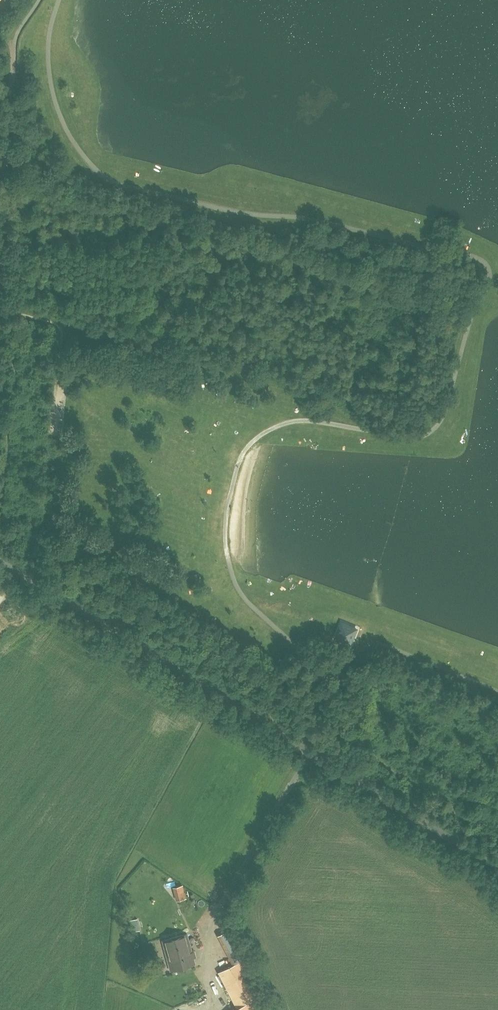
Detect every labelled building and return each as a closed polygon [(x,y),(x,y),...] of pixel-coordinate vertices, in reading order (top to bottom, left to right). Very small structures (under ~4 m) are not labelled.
[(342,623),(337,638),(351,643),(357,629),(342,623)] [(183,884),(173,887),(176,900),(186,898),(183,884)] [(187,933),(162,940),(170,970),(195,963),(187,933)] [(259,997),(240,960),(219,972),(237,1007),(232,1009),(263,1009),(259,997)]
